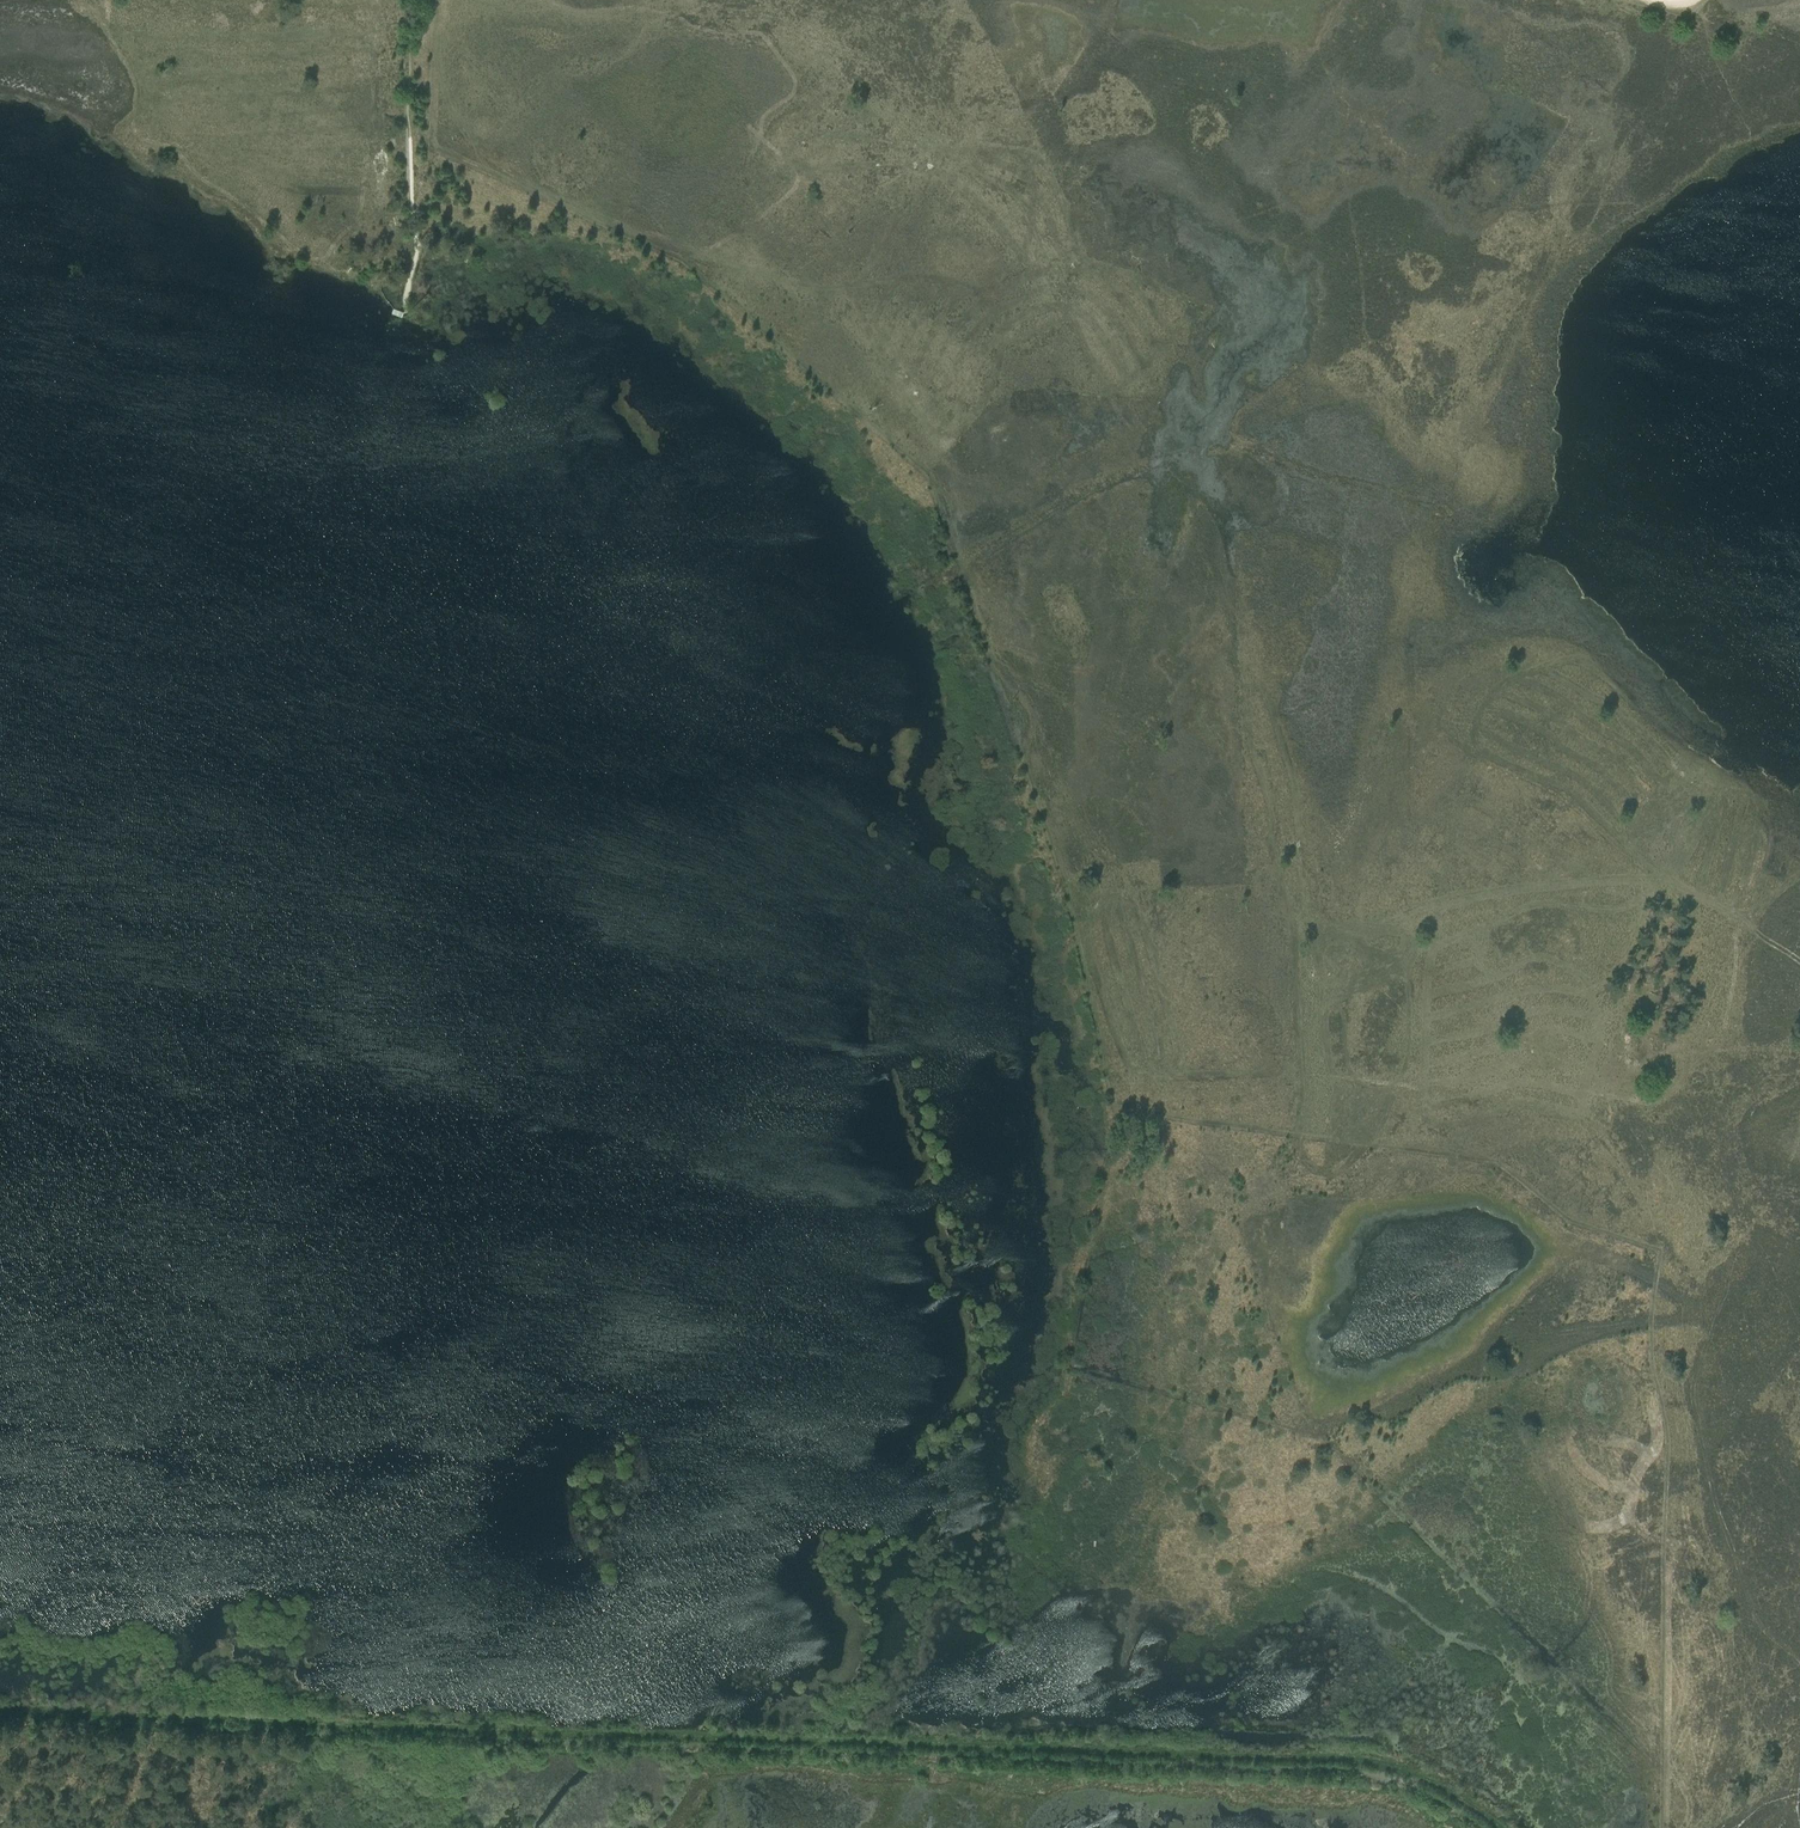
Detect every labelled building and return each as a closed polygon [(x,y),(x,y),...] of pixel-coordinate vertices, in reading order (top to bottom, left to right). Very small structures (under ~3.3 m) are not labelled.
[(412,305),(402,296),(392,295),(407,310),(412,305)]
